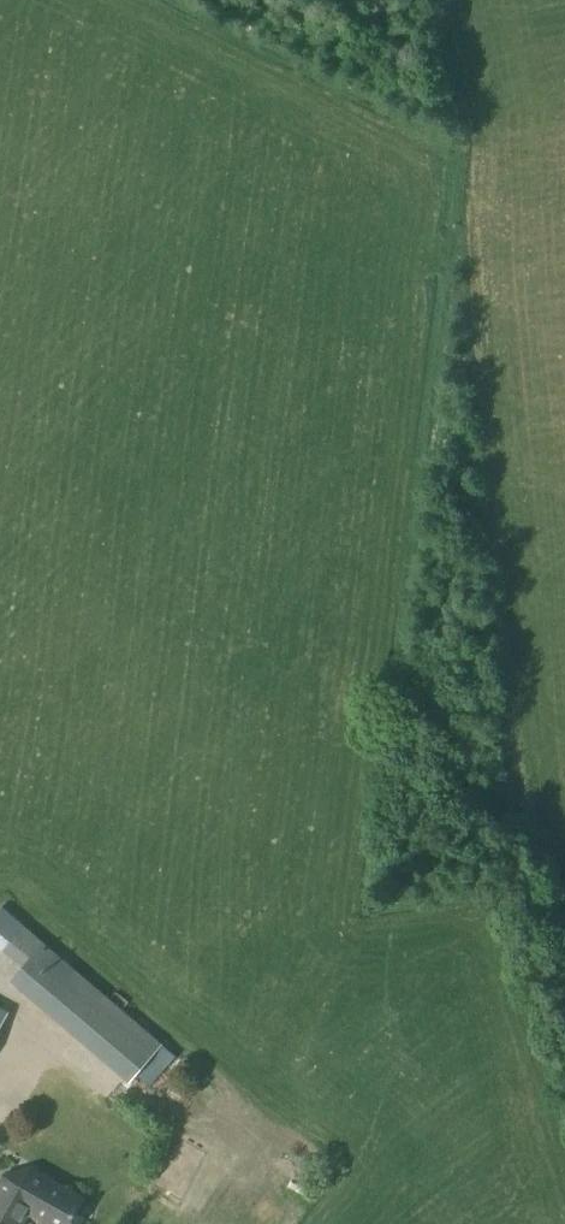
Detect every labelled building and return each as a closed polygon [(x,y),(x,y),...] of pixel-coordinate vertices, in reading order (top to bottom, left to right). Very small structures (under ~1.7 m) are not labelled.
[(71,1031),(102,994),(58,957),(20,925),(0,949),(21,966),(10,979),(27,993),(71,1031)] [(28,1216),(42,1223),(80,1223),(84,1217),(81,1215),(90,1199),(29,1165),(1,1174),(0,1175),(0,1223),(24,1223),(28,1216)]
